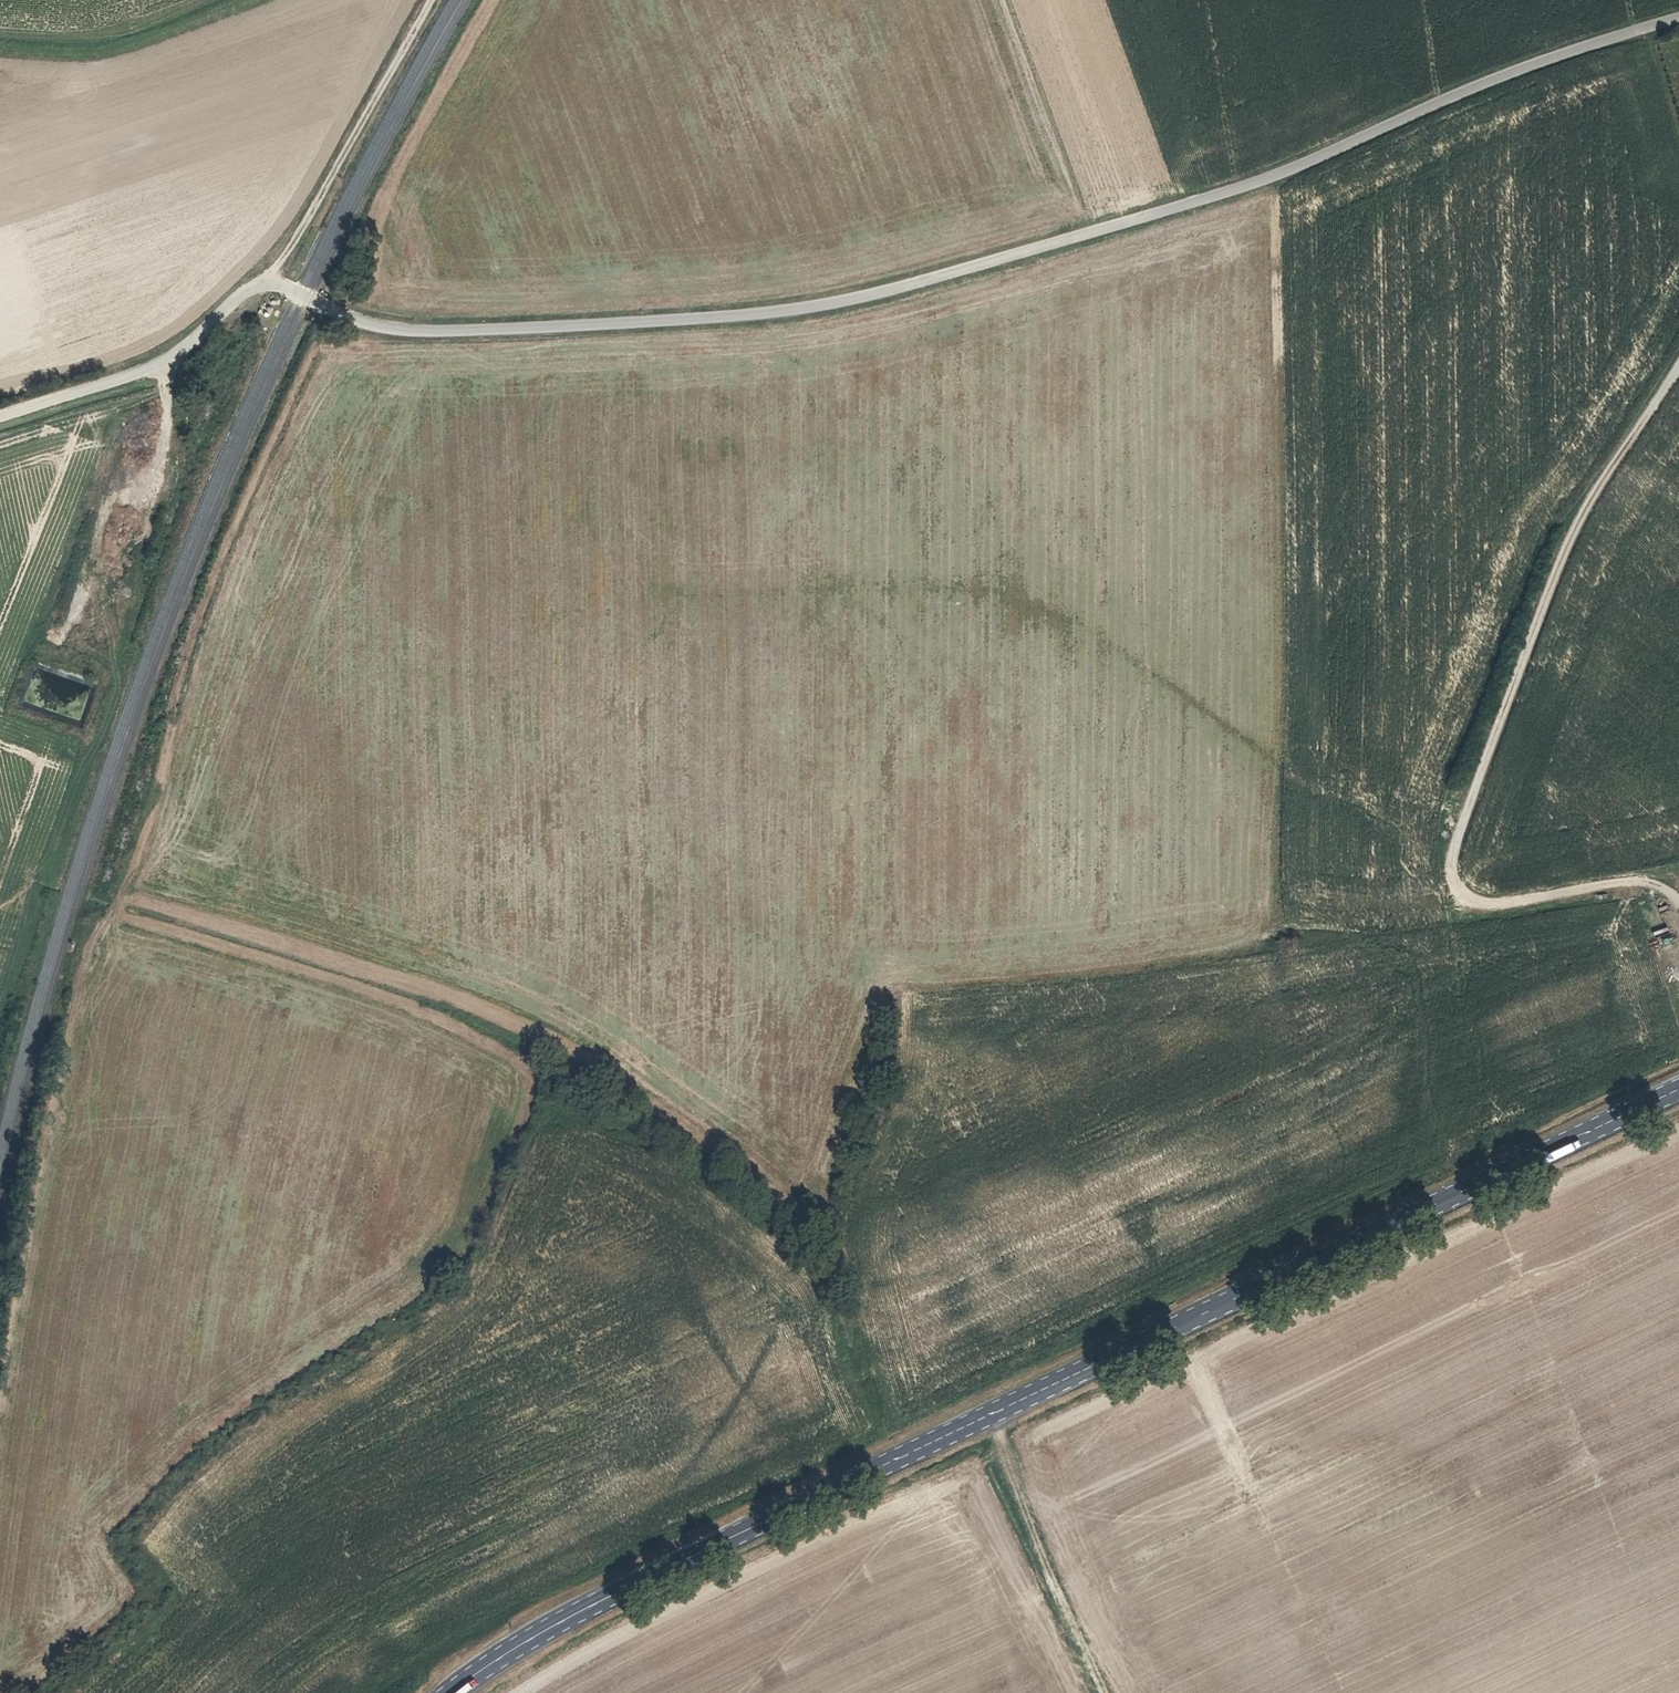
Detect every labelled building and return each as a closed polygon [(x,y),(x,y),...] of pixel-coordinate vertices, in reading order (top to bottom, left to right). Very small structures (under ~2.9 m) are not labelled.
[(253,319),(255,316),(246,312),(243,317),(242,320),(251,324),(253,319)]
